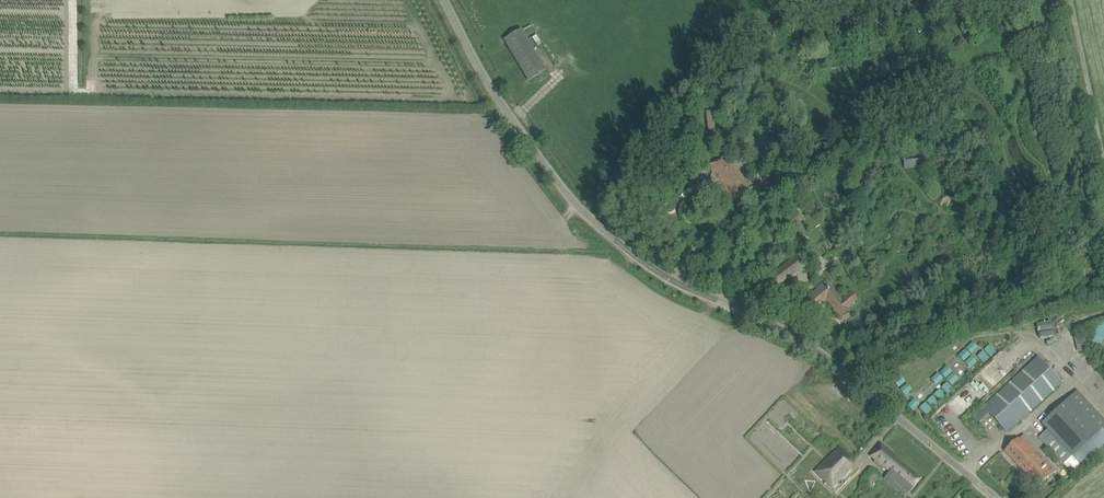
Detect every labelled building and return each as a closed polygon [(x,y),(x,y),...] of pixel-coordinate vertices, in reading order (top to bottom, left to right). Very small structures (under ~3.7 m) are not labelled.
[(528,82),(546,71),(522,30),(504,40),(528,82)] [(718,185),(722,183),(735,201),(751,189),(725,154),(709,166),(713,172),(712,174),(710,176),(711,180),(712,182),(714,184),(718,185)] [(799,211),(782,221),(784,225),(789,232),(801,225),(799,222),(800,221),(804,219),(801,215),(799,211)] [(778,288),(808,267),(799,255),(770,275),(778,288)] [(826,298),(840,316),(859,301),(852,293),(842,301),(824,280),(788,310),(797,322),(826,298)] [(1040,323),(1041,337),(1056,335),(1054,321),(1040,323)] [(1091,340),(1092,345),(1094,350),(1098,354),(1103,356),(1103,357),(1103,323),(1098,326),(1094,329),(1092,334),(1091,340)] [(824,341),(833,347),(836,343),(827,336),(824,341)] [(1037,357),(984,407),(1007,433),(1061,383),(1037,357)] [(1048,430),(1072,456),(1103,427),(1103,420),(1077,390),(1041,423),(1048,430)] [(1012,444),(1004,451),(1038,487),(1051,475),(1056,470),(1045,457),(1039,462),(1018,439),(1012,444)] [(909,488),(912,490),(914,487),(921,479),(901,462),(881,445),(871,457),(888,470),(889,471),(909,488)] [(847,463),(851,459),(839,448),(816,472),(832,488),(852,468),(847,463)]
